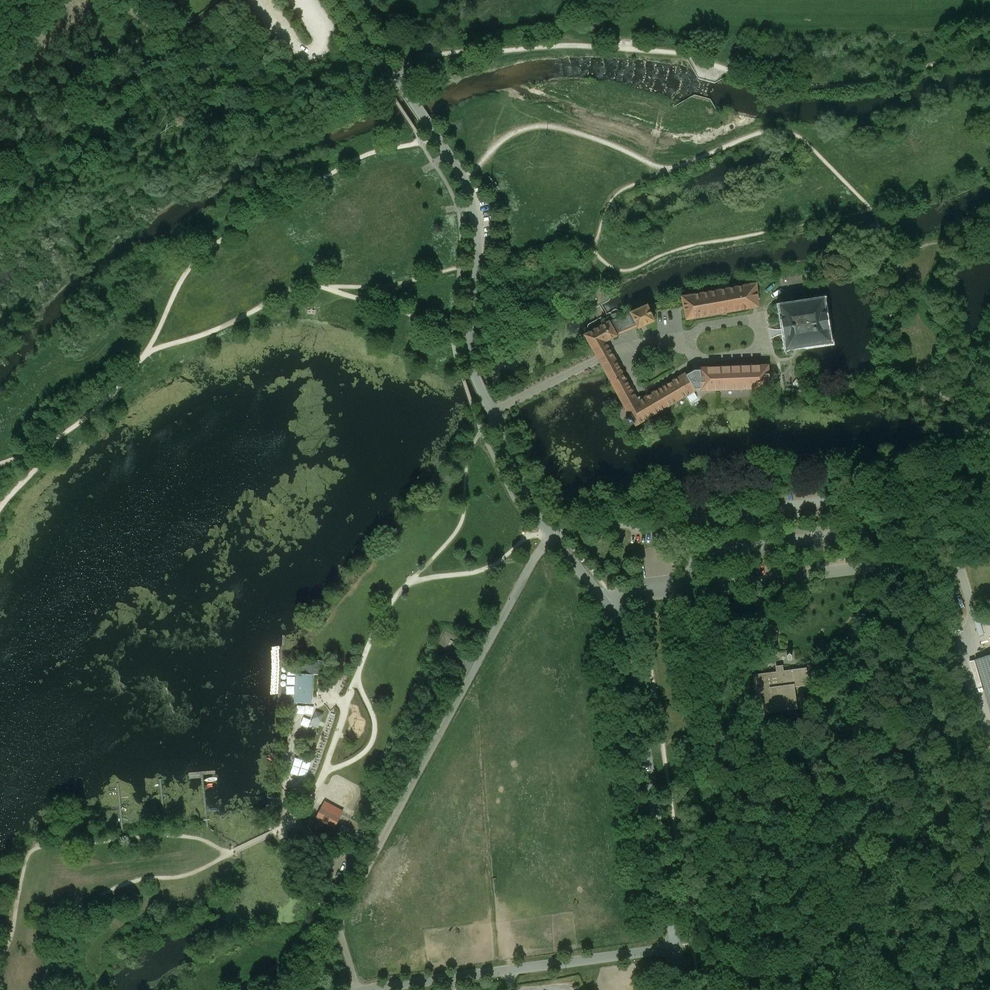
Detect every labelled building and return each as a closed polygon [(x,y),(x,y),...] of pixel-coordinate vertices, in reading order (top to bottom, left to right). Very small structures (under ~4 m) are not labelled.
[(754,283),(680,295),(684,318),(757,306),(754,283)] [(800,301),(778,304),(785,348),(803,346),(807,345),(830,341),(823,295),(821,295),(818,298),(807,300),(800,301)] [(630,312),(638,328),(654,321),(647,304),(630,312)] [(616,334),(609,321),(585,335),(590,344),(597,355),(609,349),(605,341),(616,334)] [(609,349),(597,355),(599,359),(600,362),(612,355),(611,352),(609,349)] [(614,386),(626,406),(638,399),(612,355),(600,362),(606,371),(614,386)] [(768,366),(701,368),(701,370),(702,389),(702,391),(769,388),(768,366)] [(702,389),(701,370),(695,370),(687,375),(694,389),(702,389)] [(638,399),(626,406),(630,414),(625,416),(629,424),(634,421),(635,424),(695,390),(694,389),(687,375),(685,372),(638,399)] [(975,659),(989,709),(989,654),(975,659)] [(326,661),(313,660),(312,674),(325,675),(326,661)] [(810,686),(807,668),(754,674),(759,714),(798,709),(795,688),(810,686)] [(314,676),(296,674),(294,702),(312,704),(314,676)] [(341,816),(323,806),(316,818),(335,828),(341,816)]
